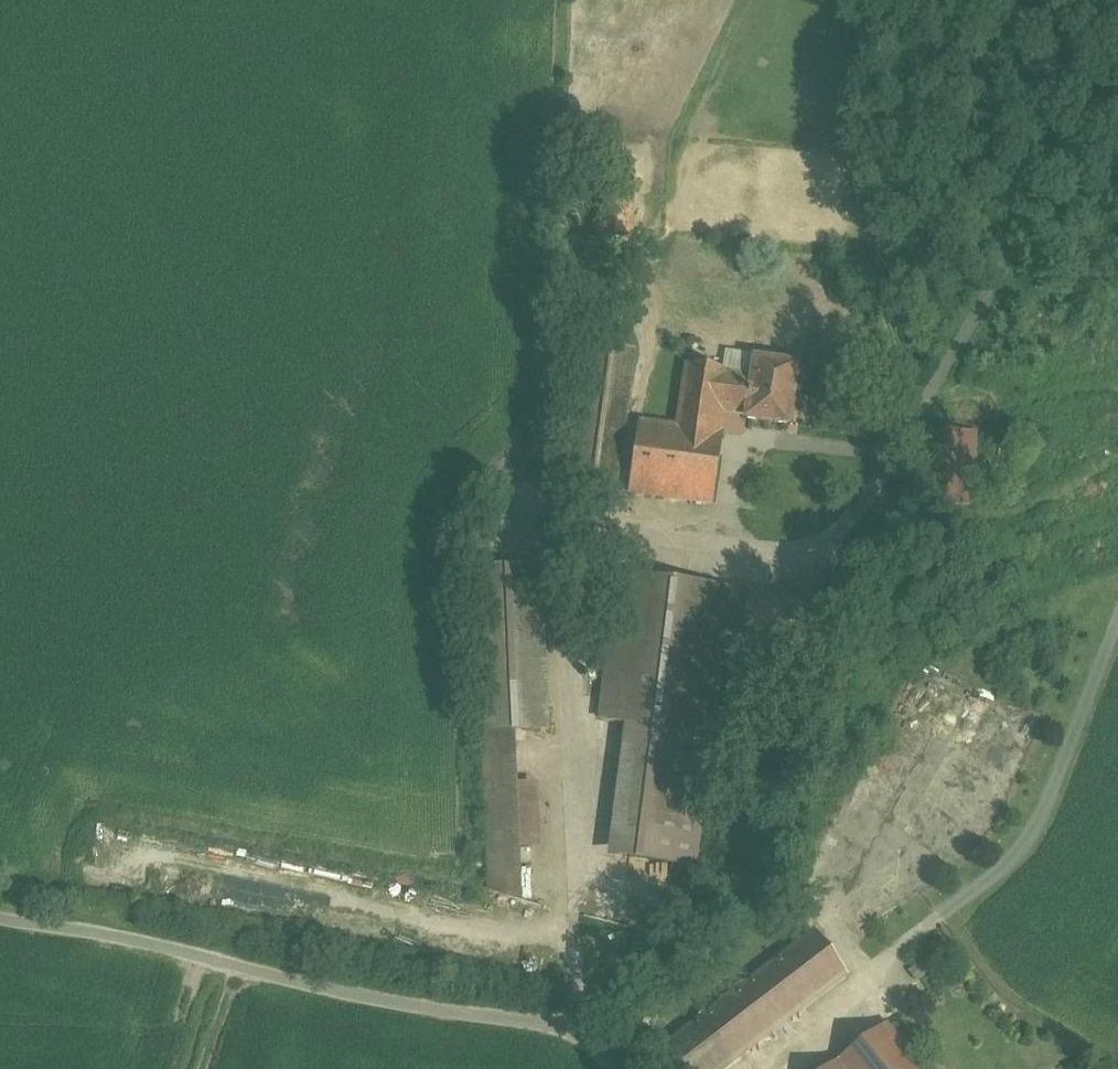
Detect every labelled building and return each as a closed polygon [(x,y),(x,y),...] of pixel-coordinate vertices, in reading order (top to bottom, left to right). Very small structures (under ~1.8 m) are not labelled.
[(632,160),(603,159),(600,236),(630,236),(632,160)] [(637,349),(592,343),(573,484),(618,490),(637,349)] [(754,376),(727,372),(727,370),(688,364),(680,427),(718,432),(718,430),(721,411),(748,415),(748,418),(790,424),(799,366),(756,360),(754,376)] [(680,427),(640,421),(630,491),(713,503),(723,430),(718,430),(718,432),(680,427)] [(976,431),(931,431),(931,505),(976,504),(976,431)] [(542,565),(476,567),(483,733),(516,732),(549,730),(542,565)] [(730,588),(621,574),(603,720),(626,724),(712,734),(723,642),(730,588)] [(749,590),(730,588),(723,642),(741,645),(749,590)] [(712,734),(626,724),(610,855),(672,863),(695,866),(712,734)] [(516,732),(483,733),(490,891),(521,900),(519,849),(540,848),(538,783),(518,785),(516,732)] [(695,866),(672,863),(671,869),(685,879),(695,866)] [(659,1051),(672,1068),(724,1068),(847,975),(815,933),(659,1051)] [(886,1026),(830,1068),(919,1068),(886,1026)]
